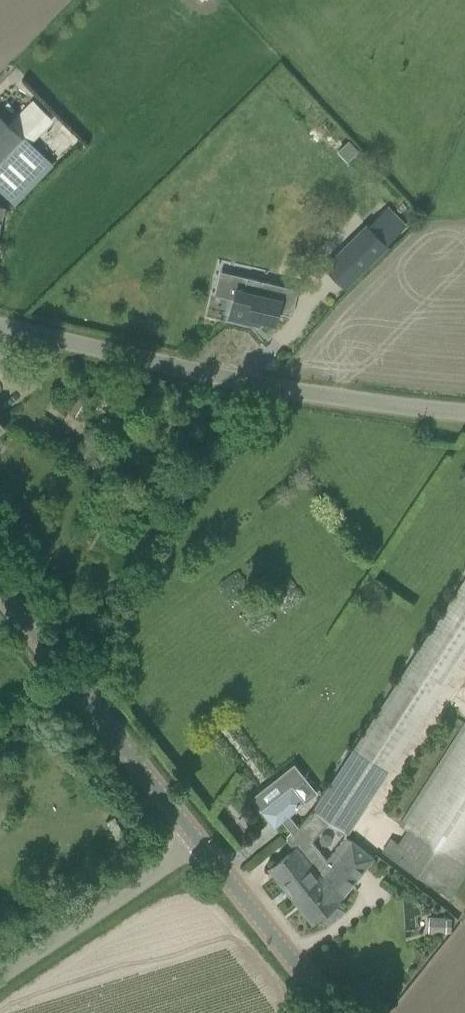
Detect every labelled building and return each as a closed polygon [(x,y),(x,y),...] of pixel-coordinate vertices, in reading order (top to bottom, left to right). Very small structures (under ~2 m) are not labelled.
[(21,136),(0,116),(0,159),(21,136)] [(359,150),(349,140),(337,151),(347,161),(359,150)] [(312,291),(333,310),(374,266),(353,247),(312,291)] [(278,312),(292,315),(298,289),(247,277),(244,290),(236,288),(229,318),(253,323),(254,320),(261,322),(262,320),(276,323),(278,312)] [(81,420),(93,400),(82,393),(77,399),(69,412),(81,420)] [(93,460),(107,434),(90,425),(76,451),(93,460)] [(329,822),(346,834),(464,653),(464,579),(309,817),(299,827),(289,814),(305,802),(293,786),(262,810),(274,826),(282,820),(293,834),(288,838),(296,848),(271,868),(297,900),(310,890),(310,889),(315,885),(322,893),(328,888),(328,889),(341,872),(333,865),(327,860),(312,841),(329,822)] [(464,869),(464,729),(404,825),(408,828),(399,842),(391,837),(381,854),(447,896),(464,869)] [(372,858),(352,841),(346,836),(327,860),(333,865),(341,872),(328,889),(328,888),(322,893),(315,885),(310,889),(310,890),(297,900),(313,921),(321,915),(328,924),(345,910),(338,901),(372,858)] [(446,920),(446,918),(431,917),(431,932),(445,932),(446,931),(450,931),(450,920),(446,920)]
